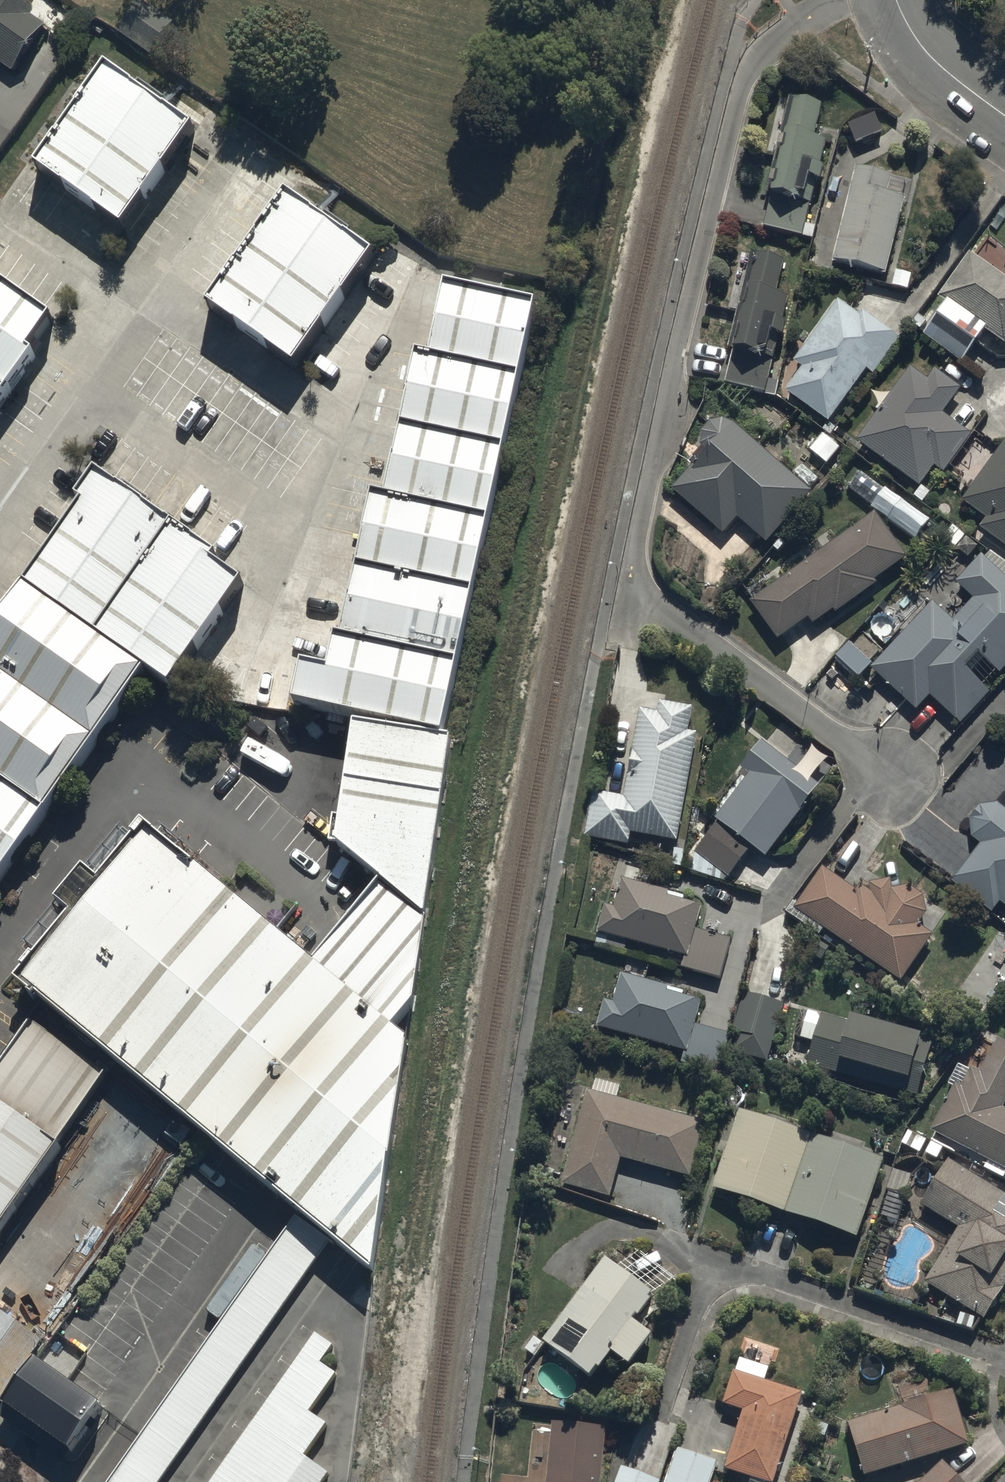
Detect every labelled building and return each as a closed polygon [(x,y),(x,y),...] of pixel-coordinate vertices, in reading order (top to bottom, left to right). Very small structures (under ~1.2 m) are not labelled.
[(47,24),(12,0),(0,0),(0,62),(15,72),(47,24)] [(170,104),(88,49),(21,148),(102,203),(170,104)] [(790,98),(761,227),(807,238),(829,140),(816,137),(823,105),(790,98)] [(855,166),(832,263),(886,276),(910,179),(855,166)] [(348,231),(266,175),(191,285),(273,340),(348,231)] [(751,251),(728,351),(777,361),(792,295),(777,292),(784,259),(751,251)] [(919,330),(964,362),(985,332),(1004,346),(1004,278),(973,255),(919,330)] [(459,492),(507,282),(426,264),(409,337),(395,333),(363,470),(459,492)] [(0,274),(0,330),(26,292),(0,274)] [(783,391),(831,426),(899,336),(841,293),(790,361),(800,369),(783,391)] [(916,361),(855,441),(926,493),(971,434),(944,413),(960,387),(916,361)] [(765,545),(811,492),(720,413),(697,439),(708,449),(673,490),(724,534),(736,519),(765,545)] [(1004,546),(1004,441),(963,502),(988,519),(981,529),(1004,546)] [(72,452),(1,555),(119,635),(149,656),(220,552),(72,452)] [(410,705),(459,492),(363,470),(351,467),(310,644),(288,639),(280,675),(410,705)] [(875,513),(751,603),(783,648),(907,558),(875,513)] [(21,778),(119,635),(1,555),(0,557),(0,764),(21,778)] [(955,722),(1004,668),(1004,576),(982,555),(956,583),(973,599),(953,622),(932,603),(871,669),(918,712),(930,699),(955,722)] [(407,888),(431,714),(332,698),(315,815),(407,888)] [(630,835),(675,843),(701,708),(643,698),(624,798),(597,793),(589,838),(628,846),(630,835)] [(761,746),(692,852),(730,876),(752,849),(770,861),(820,785),(761,746)] [(21,778),(0,764),(0,809),(21,778)] [(130,797),(0,950),(360,1251),(395,1012),(130,797)] [(1004,921),(1004,809),(992,799),(966,832),(981,843),(952,880),(1004,921)] [(794,909),(901,983),(934,935),(923,927),(930,916),(927,896),(905,882),(856,890),(823,868),(794,909)] [(596,939),(721,978),(732,941),(695,930),(703,903),(624,880),(615,909),(606,908),(596,939)] [(598,1027),(685,1052),(682,1064),(715,1074),(728,1032),(694,1022),(701,998),(619,974),(598,1027)] [(729,1052),(767,1063),(784,1004),(746,993),(729,1052)] [(805,1065),(917,1097),(933,1044),(820,1012),(805,1065)] [(929,1136),(1004,1174),(1004,1114),(1002,1113),(1004,1107),(1004,1048),(995,1043),(978,1077),(970,1073),(961,1091),(953,1087),(929,1136)] [(688,1180),(704,1124),(588,1090),(561,1184),(609,1198),(620,1160),(688,1180)] [(0,1093),(0,1189),(45,1123),(0,1093)] [(739,1111),(712,1190),(857,1238),(884,1160),(739,1111)] [(950,1159),(919,1203),(960,1229),(925,1283),(984,1320),(1004,1288),(1004,1194),(950,1159)] [(278,1205),(89,1481),(150,1481),(320,1234),(278,1205)] [(605,1260),(544,1346),(592,1380),(611,1354),(630,1368),(654,1335),(634,1322),(654,1295),(605,1260)] [(0,1297),(0,1374),(24,1340),(36,1322),(0,1297)] [(313,1313),(198,1481),(310,1481),(329,1455),(309,1442),(370,1352),(313,1313)] [(0,1374),(0,1399),(50,1433),(85,1382),(24,1340),(0,1374)] [(758,1481),(775,1481),(805,1394),(735,1371),(724,1405),(744,1412),(724,1471),(758,1481)] [(849,1426),(865,1479),(970,1446),(953,1393),(849,1426)] [(605,1428),(554,1422),(547,1481),(598,1481),(605,1428)] [(667,1481),(711,1481),(717,1464),(677,1450),(667,1481)] [(921,1481),(962,1481),(942,1462),(921,1481)] [(659,1478),(626,1467),(620,1481),(657,1481),(659,1478)]
